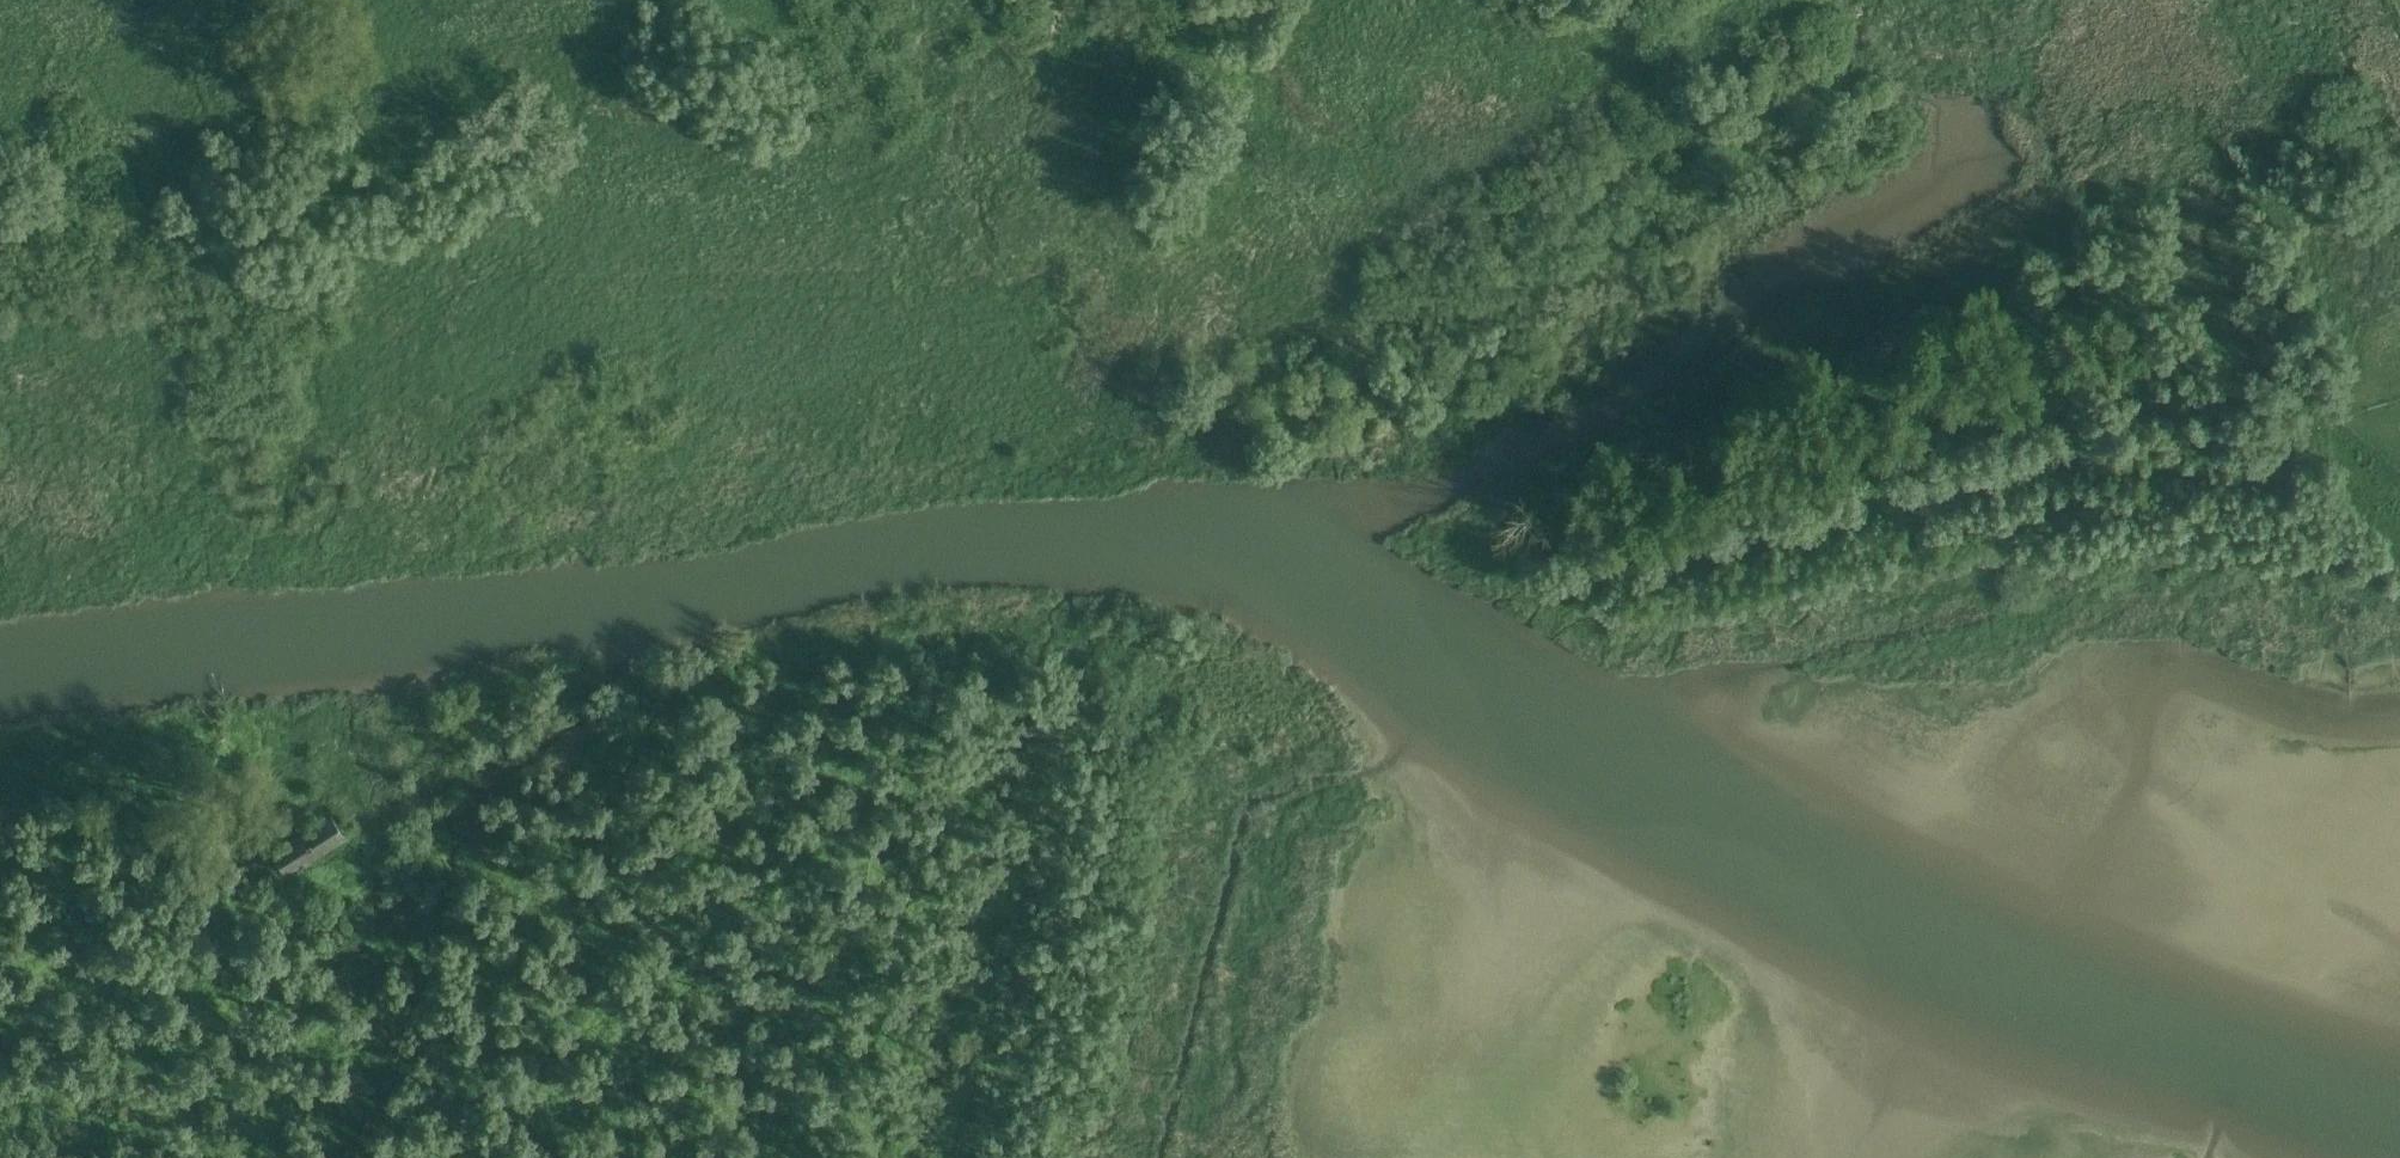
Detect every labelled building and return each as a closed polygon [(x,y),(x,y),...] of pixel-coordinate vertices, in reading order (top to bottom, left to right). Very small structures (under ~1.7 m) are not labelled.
[(330,815),(270,853),(286,877),(346,839),(330,815)]
